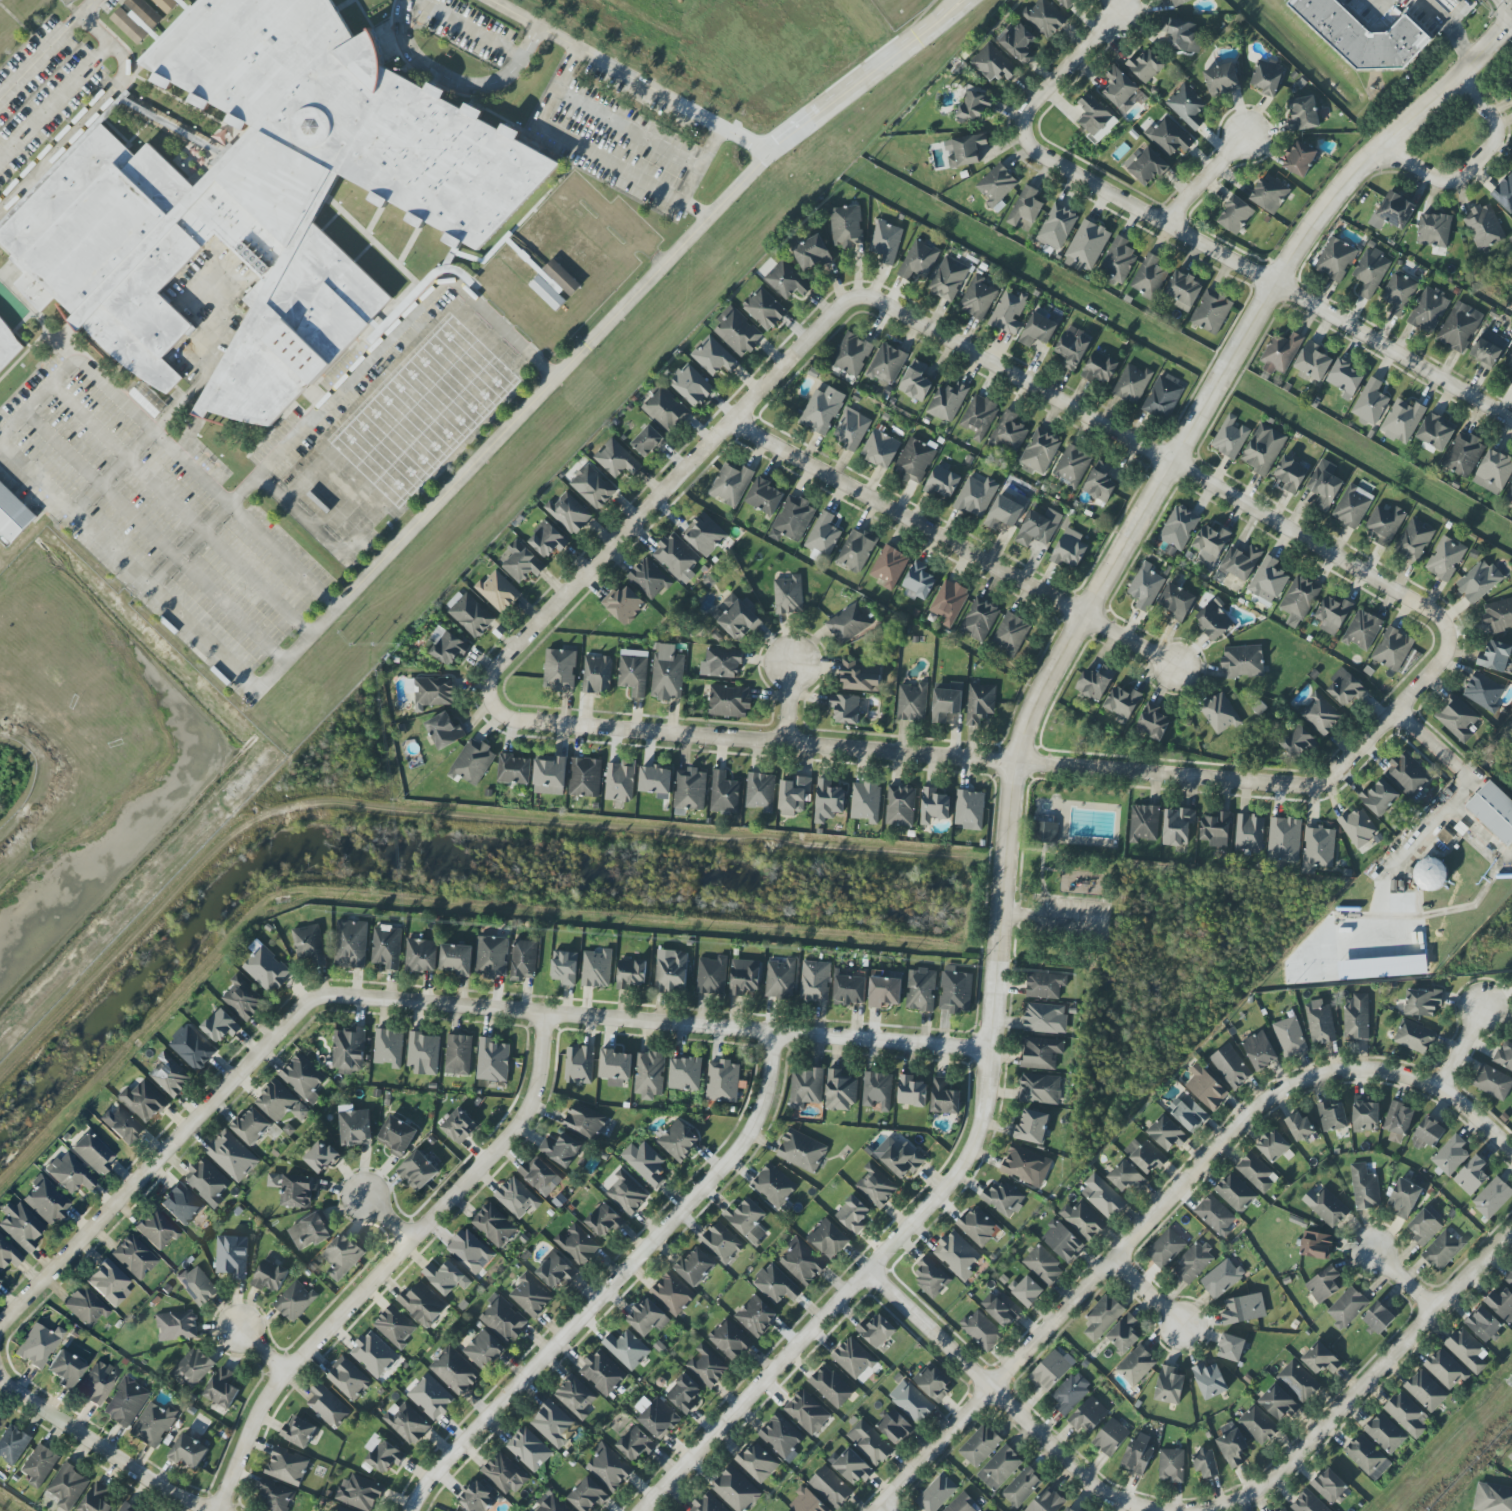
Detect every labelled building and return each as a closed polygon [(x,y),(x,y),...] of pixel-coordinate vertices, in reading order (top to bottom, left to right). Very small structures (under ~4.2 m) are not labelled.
[(77,320),(0,239),(0,233),(103,126),(133,156),(149,142),(191,180),(245,126),(155,72),(223,0),(336,0),(357,32),(373,28),(385,42),(383,62),(563,162),(485,250),(339,176),(317,220),(395,300),(271,428),(195,410),(267,284),(217,238),(167,288),(199,320),(167,358),(185,374),(169,396),(77,320)] [(144,0),(128,0),(123,6),(111,19),(139,46),(164,19),(144,0)] [(168,15),(182,0),(152,0),(168,15)] [(1020,14),(1049,40),(1068,20),(1046,0),(1039,0),(1031,10),(1027,7),(1020,14)] [(1068,10),(1076,1),(1075,0),(1058,0),(1068,10)] [(1406,14),(1388,33),(1371,33),(1336,0),(1291,0),(1287,4),(1357,70),(1405,69),(1433,39),(1406,14)] [(1459,3),(1456,0),(1435,0),(1449,14),(1459,3)] [(1199,54),(1202,36),(1195,34),(1197,25),(1162,17),(1158,37),(1168,39),(1166,47),(1199,54)] [(1034,56),(1027,49),(1037,38),(1017,20),(998,41),(1025,66),(1034,56)] [(968,61),(993,84),(1002,75),(1010,82),(1020,71),(988,41),(968,61)] [(1125,65),(1146,85),(1166,64),(1149,48),(1138,59),(1134,55),(1125,65)] [(1275,96),(1286,66),(1269,60),(1268,63),(1259,59),(1249,87),(1275,96)] [(1241,90),(1233,63),(1203,71),(1211,98),(1241,90)] [(1195,132),(1205,123),(1197,115),(1207,105),(1185,83),(1166,102),(1195,132)] [(954,114),(979,128),(996,98),(970,84),(954,114)] [(1088,92),(1077,103),(1087,113),(1077,123),(1095,141),(1116,120),(1088,92)] [(1289,132),(1320,127),(1316,96),(1290,100),(1292,118),(1287,119),(1289,132)] [(1170,158),(1180,148),(1185,153),(1195,143),(1165,115),(1145,135),(1170,158)] [(950,169),(985,161),(982,149),(989,147),(986,132),(944,142),(950,169)] [(1282,167),(1304,179),(1319,152),(1297,140),(1282,167)] [(1123,164),(1146,188),(1169,167),(1150,146),(1138,156),(1135,153),(1123,164)] [(1020,182),(1001,162),(976,186),(989,201),(987,203),(996,214),(1006,205),(1001,200),(1020,182)] [(1511,172),(1490,195),(1511,215),(1511,172)] [(1250,201),(1276,215),(1291,188),(1264,174),(1250,201)] [(1044,204),(1035,199),(1039,191),(1026,184),(1005,222),(1016,228),(1021,218),(1033,224),(1044,204)] [(1403,231),(1417,205),(1388,190),(1369,225),(1381,231),(1386,222),(1403,231)] [(1238,236),(1256,209),(1234,195),(1217,222),(1238,236)] [(1055,203),(1036,240),(1060,252),(1079,215),(1055,203)] [(1506,238),(1489,203),(1462,216),(1479,252),(1506,238)] [(831,208),(833,249),(863,248),(861,206),(831,208)] [(1451,216),(1420,213),(1417,245),(1448,248),(1451,216)] [(1111,232),(1083,219),(1062,263),(1081,272),(1083,268),(1092,273),(1111,232)] [(869,252),(882,256),(881,263),(894,267),(904,228),(877,221),(869,252)] [(793,250),(805,273),(833,258),(820,235),(793,250)] [(1129,241),(1118,235),(1097,273),(1121,287),(1139,255),(1126,248),(1129,241)] [(1358,251),(1334,237),(1315,269),(1340,283),(1358,251)] [(897,275),(910,281),(913,273),(926,280),(941,251),(915,239),(897,275)] [(1393,260),(1368,246),(1352,276),(1364,283),(1358,295),(1370,301),(1393,260)] [(1160,258),(1148,252),(1129,288),(1154,301),(1169,271),(1156,264),(1160,258)] [(952,304),(971,269),(946,255),(927,290),(952,304)] [(581,287),(554,258),(543,269),(570,297),(581,287)] [(787,300),(794,293),(802,299),(813,287),(783,259),(764,279),(787,300)] [(1174,306),(1189,314),(1205,283),(1177,269),(1164,294),(1177,300),(1174,306)] [(1400,318),(1419,283),(1395,270),(1380,298),(1392,305),(1389,312),(1400,318)] [(984,283),(986,278),(976,273),(958,308),(983,321),(999,291),(984,283)] [(556,312),(567,301),(539,275),(529,285),(556,312)] [(788,312),(761,286),(742,306),(769,332),(788,312)] [(1451,299),(1426,286),(1407,322),(1431,335),(1451,299)] [(1217,336),(1234,302),(1207,288),(1190,323),(1217,336)] [(1022,323),(1017,321),(1027,299),(1005,289),(988,325),(1015,338),(1022,323)] [(1437,341),(1466,354),(1483,313),(1455,300),(1437,341)] [(714,331),(742,359),(758,344),(756,342),(763,335),(732,304),(716,319),(721,324),(714,331)] [(1018,342),(1031,349),(1035,341),(1047,348),(1063,318),(1050,311),(1047,318),(1034,311),(1018,342)] [(27,346),(0,320),(0,374),(27,346)] [(1090,341),(1065,329),(1055,351),(1066,356),(1061,366),(1076,373),(1090,341)] [(1494,370),(1507,341),(1482,330),(1469,358),(1494,370)] [(857,378),(875,345),(848,331),(830,364),(857,378)] [(1303,336),(1293,332),(1289,340),(1275,334),(1259,369),(1273,375),(1275,371),(1286,376),(1303,336)] [(741,364),(710,335),(690,355),(714,377),(723,368),(731,375),(741,364)] [(892,387),(908,355),(883,342),(866,374),(892,387)] [(1334,355),(1305,343),(1294,368),(1301,371),(1298,377),(1307,380),(1309,376),(1322,382),(1334,355)] [(1119,362),(1093,351),(1082,377),(1092,381),(1093,378),(1110,385),(1119,362)] [(1326,383),(1344,391),(1341,398),(1351,403),(1364,375),(1349,368),(1352,364),(1338,357),(1326,383)] [(933,383),(922,377),(928,365),(915,358),(898,390),(923,403),(933,383)] [(1138,406),(1153,374),(1127,362),(1112,394),(1138,406)] [(716,389),(688,363),(668,383),(696,410),(716,389)] [(1143,412),(1168,422),(1183,386),(1170,381),(1171,378),(1158,373),(1143,412)] [(1374,428),(1390,399),(1378,392),(1383,383),(1371,376),(1349,414),(1374,428)] [(970,387),(955,380),(949,392),(939,387),(927,412),(952,424),(970,387)] [(130,395),(156,419),(168,406),(142,381),(130,395)] [(847,395),(823,383),(802,423),(826,435),(847,395)] [(640,407),(671,436),(692,413),(661,384),(640,407)] [(999,404),(974,394),(961,427),(976,433),(973,440),(983,444),(999,404)] [(1405,446),(1427,408),(1416,401),(1413,407),(1398,398),(1379,431),(1405,446)] [(872,419),(846,407),(831,440),(857,452),(872,419)] [(1018,453),(1029,429),(1015,422),(1019,415),(1005,408),(989,445),(1000,449),(1001,445),(1018,453)] [(1443,452),(1458,426),(1430,411),(1416,438),(1443,452)] [(1212,448),(1237,460),(1249,431),(1234,424),(1237,417),(1228,413),(1212,448)] [(1267,476),(1288,437),(1261,422),(1240,462),(1267,476)] [(632,443),(647,458),(666,440),(651,425),(632,443)] [(1045,476),(1062,440),(1037,428),(1020,463),(1025,465),(1022,470),(1033,475),(1035,471),(1045,476)] [(902,443),(874,429),(860,457),(888,471),(902,443)] [(1442,467),(1469,479),(1485,443),(1458,431),(1442,467)] [(643,466),(613,437),(594,458),(617,480),(627,470),(634,476),(643,466)] [(893,474),(921,487),(937,450),(910,437),(893,474)] [(1077,489),(1093,456),(1068,444),(1053,477),(1077,489)] [(1502,496),(1511,470),(1511,457),(1487,448),(1473,484),(1502,496)] [(1286,483),(1282,489),(1295,496),(1309,469),(1284,456),(1273,476),(1286,483)] [(1327,514),(1344,481),(1333,475),(1337,466),(1321,458),(1306,488),(1319,495),(1313,507),(1327,514)] [(1112,466),(1097,460),(1083,493),(1108,504),(1117,483),(1106,479),(1112,466)] [(569,483),(599,512),(618,491),(589,463),(569,483)] [(709,495),(736,508),(755,472),(743,466),(741,471),(725,463),(709,495)] [(924,488),(950,501),(962,478),(937,464),(924,488)] [(772,483),(759,476),(745,502),(773,517),(785,494),(770,486),(772,483)] [(954,507),(982,520),(999,483),(987,478),(985,484),(968,476),(954,507)] [(38,516),(0,481),(0,531),(13,543),(38,516)] [(1373,494),(1348,483),(1333,519),(1358,529),(1373,494)] [(985,526),(997,531),(1000,522),(1016,528),(1028,501),(1001,489),(985,526)] [(575,537),(594,517),(565,490),(547,510),(575,537)] [(799,544),(817,508),(790,494),(768,537),(781,543),(784,536),(799,544)] [(1388,548),(1407,513),(1396,507),(1393,514),(1377,505),(1364,529),(1379,536),(1376,542),(1388,548)] [(1044,516),(1030,510),(1015,542),(1027,548),(1032,539),(1048,546),(1063,515),(1048,508),(1044,516)] [(842,531),(830,526),(835,515),(822,510),(805,546),(830,557),(842,531)] [(707,558),(729,535),(703,512),(682,535),(707,558)] [(1418,564),(1437,530),(1412,517),(1394,551),(1418,564)] [(561,553),(570,543),(546,521),(527,541),(547,559),(556,549),(561,553)] [(1232,533),(1220,527),(1218,532),(1204,525),(1192,547),(1201,551),(1196,561),(1212,569),(1232,533)] [(1083,536),(1067,527),(1049,560),(1062,567),(1064,562),(1077,569),(1089,547),(1080,542),(1083,536)] [(836,564),(862,574),(878,537),(864,531),(863,534),(851,529),(836,564)] [(652,554),(685,586),(696,574),(691,570),(702,559),(673,531),(652,554)] [(1425,572),(1451,583),(1467,546),(1441,535),(1425,572)] [(513,554),(501,566),(520,584),(532,571),(537,577),(547,567),(517,538),(507,549),(513,554)] [(893,592),(910,557),(885,544),(870,575),(886,583),(884,588),(893,592)] [(1247,582),(1264,551),(1251,544),(1246,553),(1231,545),(1217,571),(1226,576),(1228,572),(1247,582)] [(1247,591),(1274,605),(1290,576),(1275,569),(1279,561),(1267,555),(1247,591)] [(626,578),(652,603),(672,582),(646,557),(626,578)] [(927,565),(914,560),(902,589),(928,600),(937,578),(924,572),(927,565)] [(1455,585),(1473,606),(1505,578),(1492,564),(1487,568),(1482,561),(1455,585)] [(1164,575),(1141,565),(1128,595),(1139,599),(1135,608),(1148,613),(1164,575)] [(521,594),(495,569),(476,589),(502,614),(521,594)] [(774,580),(775,615),(803,614),(802,574),(792,575),(792,579),(774,580)] [(1285,624),(1298,631),(1322,587),(1297,574),(1279,609),(1290,614),(1285,624)] [(929,611),(946,619),(943,625),(951,629),(970,591),(945,579),(929,611)] [(603,606),(626,627),(647,604),(624,583),(603,606)] [(1170,619),(1185,624),(1196,594),(1168,583),(1159,606),(1173,611),(1170,619)] [(451,608),(447,612),(477,640),(496,619),(463,589),(449,605),(451,608)] [(742,643),(761,619),(743,604),(745,603),(732,593),(712,618),(742,643)] [(983,643),(1001,609),(976,596),(959,630),(983,643)] [(1226,605),(1217,596),(1193,618),(1215,642),(1234,624),(1221,609),(1226,605)] [(1339,603),(1326,596),(1314,616),(1323,621),(1319,628),(1335,637),(1354,604),(1342,597),(1339,603)] [(1486,615),(1484,615),(1489,635),(1511,629),(1511,598),(1483,605),(1486,615)] [(841,647),(873,626),(858,602),(825,623),(841,647)] [(1368,652),(1384,621),(1359,608),(1341,642),(1349,646),(1351,643),(1368,652)] [(992,642),(1008,649),(1006,656),(1015,660),(1032,623),(1006,612),(992,642)] [(459,654),(463,657),(471,647),(439,625),(428,641),(434,645),(429,653),(450,667),(459,654)] [(1372,661),(1400,672),(1414,638),(1387,626),(1372,661)] [(1476,666),(1506,673),(1511,645),(1489,640),(1486,655),(1479,653),(1476,666)] [(684,655),(675,655),(675,645),(654,643),(651,698),(682,700),(684,655)] [(1264,677),(1262,646),(1224,648),(1225,658),(1221,658),(1222,669),(1226,669),(1226,679),(1264,677)] [(576,651),(546,649),(544,691),(564,692),(564,689),(574,689),(576,651)] [(741,651),(707,649),(706,662),(701,662),(701,677),(740,678),(741,651)] [(648,651),(620,650),(619,687),(632,688),(632,698),(646,699),(648,651)] [(583,693),(610,694),(612,657),(585,656),(583,693)] [(842,690),(880,692),(882,662),(843,660),(842,690)] [(1085,669),(1075,690),(1101,703),(1116,671),(1102,665),(1098,675),(1085,669)] [(1327,691),(1344,708),(1355,696),(1360,701),(1369,692),(1342,667),(1332,677),(1336,681),(1327,691)] [(1507,690),(1477,671),(1462,695),(1492,713),(1507,690)] [(415,707),(454,705),(453,678),(405,680),(406,694),(415,693),(415,707)] [(928,683),(918,683),(918,686),(899,686),(897,721),(926,722),(928,683)] [(963,684),(934,683),(933,723),(947,723),(947,713),(962,714),(963,684)] [(981,727),(981,716),(995,717),(996,685),(968,684),(967,726),(981,727)] [(748,718),(749,687),(711,686),(710,717),(748,718)] [(1131,688),(1129,692),(1113,686),(1104,709),(1131,720),(1142,693),(1131,688)] [(1198,707),(1219,736),(1242,720),(1221,692),(1198,707)] [(1343,718),(1319,693),(1299,712),(1323,737),(1343,718)] [(1434,716),(1464,745),(1474,734),(1468,729),(1480,717),(1455,693),(1434,716)] [(830,708),(836,708),(835,723),(859,724),(860,696),(830,695),(830,708)] [(1162,741),(1171,719),(1160,714),(1162,708),(1148,702),(1135,730),(1162,741)] [(425,723),(440,750),(467,736),(461,724),(456,727),(447,711),(425,723)] [(1278,743),(1295,762),(1317,742),(1302,725),(1289,737),(1287,734),(1278,743)] [(476,788),(497,753),(471,737),(449,773),(476,788)] [(1382,772),(1417,804),(1426,794),(1421,790),(1433,777),(1404,749),(1382,772)] [(499,783),(531,784),(532,759),(515,758),(515,754),(500,753),(499,783)] [(565,795),(567,758),(536,756),(534,794),(565,795)] [(570,797),(600,798),(602,759),(571,758),(570,797)] [(635,760),(621,760),(621,764),(607,763),(606,801),(634,801),(635,760)] [(671,800),(671,770),(661,769),(661,767),(641,766),(640,792),(658,793),(658,799),(671,800)] [(705,810),(707,773),(698,773),(698,769),(676,768),(674,809),(705,810)] [(739,782),(726,781),(726,770),(713,770),(711,813),(738,814),(739,782)] [(746,807),(764,808),(764,813),(774,814),(776,774),(748,773),(746,807)] [(781,780),(779,815),(795,816),(795,812),(805,813),(806,793),(811,793),(812,777),(793,777),(792,781),(781,780)] [(816,824),(825,824),(825,819),(834,819),(834,813),(845,813),(846,788),(830,788),(831,779),(817,778),(816,824)] [(1380,818),(1401,795),(1382,778),(1370,792),(1366,788),(1358,798),(1380,818)] [(1508,846),(1511,842),(1511,801),(1490,779),(1465,804),(1508,846)] [(869,820),(869,825),(879,825),(880,783),(852,783),(852,819),(869,820)] [(915,787),(888,786),(887,826),(914,826),(915,787)] [(936,788),(923,787),(922,825),(932,826),(932,819),(950,819),(951,795),(936,795),(936,788)] [(983,830),(985,792),(957,791),(955,829),(983,830)] [(1158,841),(1160,806),(1132,806),(1130,844),(1139,844),(1139,840),(1158,841)] [(1356,849),(1379,834),(1361,806),(1338,821),(1356,849)] [(1189,824),(1195,824),(1196,810),(1165,809),(1163,845),(1188,846),(1189,824)] [(1217,817),(1201,817),(1200,841),(1209,841),(1209,847),(1228,848),(1230,812),(1217,812),(1217,817)] [(1236,815),(1236,852),(1263,852),(1264,816),(1236,815)] [(1300,863),(1301,819),(1270,818),(1269,862),(1300,863)] [(1058,823),(1035,821),(1034,842),(1057,843),(1058,823)] [(1315,867),(1334,868),(1335,830),(1324,830),(1324,825),(1305,825),(1304,874),(1315,874),(1315,867)] [(1423,888),(1428,890),(1434,890),(1439,888),(1444,885),(1447,880),(1449,874),(1448,868),(1446,863),(1441,859),(1436,856),(1431,856),(1425,857),(1420,859),(1417,864),(1414,869),(1414,874),(1415,880),(1418,885),(1423,888)] [(367,968),(367,921),(337,920),(336,968),(367,968)] [(327,965),(318,924),(292,930),(299,960),(313,957),(315,967),(327,965)] [(400,971),(402,928),(374,927),(372,964),(386,964),(386,971),(400,971)] [(509,938),(477,937),(476,977),(507,978),(509,938)] [(242,968),(272,995),(293,973),(257,939),(249,948),(255,954),(242,968)] [(437,973),(438,941),(407,940),(406,972),(437,973)] [(511,981),(524,982),(524,978),(536,979),(537,941),(512,940),(511,981)] [(441,971),(458,971),(458,977),(472,977),(472,946),(441,945),(441,971)] [(611,988),(612,949),(603,949),(603,953),(583,952),(582,987),(611,988)] [(688,952),(657,950),(656,991),(686,993),(688,952)] [(578,952),(553,951),(552,980),(562,980),(562,985),(577,986),(578,952)] [(697,995),(725,996),(727,956),(718,956),(718,960),(699,959),(697,995)] [(786,962),(767,962),(766,997),(795,998),(796,959),(787,959),(786,962)] [(617,989),(630,990),(630,985),(646,985),(647,961),(618,960),(617,989)] [(760,961),(732,960),(731,997),(743,997),(743,991),(759,992),(760,961)] [(802,1001),(830,1001),(830,962),(802,961),(802,1001)] [(940,1011),(971,1012),(972,973),(954,973),(954,966),(942,966),(940,1011)] [(934,1011),(935,970),(908,969),(907,1010),(934,1011)] [(901,1005),(902,972),(871,971),(870,1008),(882,1009),(882,1004),(901,1005)] [(1066,974),(1027,973),(1026,998),(1060,999),(1060,986),(1066,986),(1066,974)] [(222,999),(247,1022),(266,1002),(237,974),(230,981),(235,985),(222,999)] [(835,1004),(866,1005),(866,977),(836,976),(835,1004)] [(1435,1017),(1435,1008),(1442,1008),(1443,991),(1407,989),(1406,1016),(1435,1017)] [(1369,1039),(1368,995),(1344,996),(1344,1039),(1369,1039)] [(1304,1004),(1313,1046),(1337,1040),(1329,1005),(1324,1006),(1322,1000),(1304,1004)] [(1066,1033),(1067,1006),(1025,1004),(1024,1032),(1066,1033)] [(229,1033),(233,1038),(242,1029),(222,1007),(201,1027),(218,1044),(229,1033)] [(1272,1025),(1286,1060),(1309,1050),(1295,1016),(1272,1025)] [(1393,1042),(1427,1056),(1437,1032),(1402,1019),(1393,1042)] [(169,1046),(198,1073),(217,1053),(188,1025),(169,1046)] [(364,1074),(365,1029),(334,1028),(333,1068),(339,1069),(339,1073),(364,1074)] [(403,1031),(376,1029),(375,1063),(392,1064),(392,1069),(402,1070),(403,1031)] [(1278,1061),(1264,1030),(1242,1041),(1256,1071),(1278,1061)] [(414,1074),(438,1075),(440,1035),(409,1034),(408,1067),(415,1067),(414,1074)] [(471,1076),(472,1036),(447,1035),(446,1075),(471,1076)] [(509,1081),(510,1044),(491,1044),(491,1038),(479,1037),(478,1080),(509,1081)] [(1055,1070),(1055,1054),(1064,1055),(1064,1039),(1022,1038),(1020,1069),(1055,1070)] [(1511,1072),(1511,1045),(1502,1042),(1494,1065),(1511,1072)] [(1253,1078),(1231,1043),(1210,1056),(1232,1090),(1253,1078)] [(593,1084),(594,1047),(566,1046),(565,1083),(593,1084)] [(607,1087),(624,1087),(624,1080),(631,1080),(632,1054),(615,1054),(615,1049),(601,1049),(600,1079),(608,1079),(607,1087)] [(312,1107),(321,1098),(314,1092),(327,1079),(300,1052),(278,1075),(312,1107)] [(635,1094),(642,1095),(642,1101),(654,1101),(654,1095),(663,1096),(665,1053),(637,1052),(635,1094)] [(167,1054),(148,1075),(174,1099),(193,1079),(167,1054)] [(670,1090),(701,1090),(702,1059),(671,1058),(670,1090)] [(738,1102),(740,1065),(732,1065),(732,1062),(710,1061),(708,1101),(738,1102)] [(1185,1086),(1213,1112),(1230,1094),(1196,1063),(1189,1071),(1194,1076),(1185,1086)] [(1506,1101),(1511,1086),(1511,1077),(1482,1065),(1472,1087),(1506,1101)] [(792,1069),(790,1110),(805,1110),(805,1103),(822,1104),(824,1070),(792,1069)] [(857,1110),(858,1078),(842,1077),(842,1070),(827,1069),(826,1109),(857,1110)] [(863,1105),(881,1105),(881,1113),(891,1113),(892,1074),(864,1073),(863,1105)] [(910,1075),(899,1075),(898,1105),(927,1106),(927,1083),(910,1082),(910,1075)] [(1061,1076),(1020,1075),(1020,1103),(1060,1104),(1061,1076)] [(932,1113),(960,1114),(960,1091),(948,1091),(948,1078),(933,1078),(932,1113)] [(132,1091),(128,1087),(119,1096),(145,1125),(168,1103),(146,1079),(132,1091)] [(290,1111),(301,1122),(311,1112),(276,1079),(254,1102),(278,1124),(290,1111)] [(1181,1102),(1178,1098),(1167,1108),(1193,1134),(1210,1118),(1188,1095),(1181,1102)] [(1379,1103),(1369,1103),(1369,1097),(1360,1097),(1360,1103),(1354,1103),(1353,1130),(1379,1131),(1379,1103)] [(1349,1127),(1343,1100),(1318,1106),(1324,1133),(1349,1127)] [(608,1119),(575,1102),(563,1127),(595,1143),(608,1119)] [(1384,1130),(1390,1132),(1388,1141),(1404,1145),(1413,1108),(1390,1102),(1384,1130)] [(145,1129),(120,1105),(111,1114),(106,1110),(98,1119),(128,1147),(145,1129)] [(253,1148),(273,1125),(253,1106),(232,1128),(253,1148)] [(479,1127),(460,1107),(440,1126),(459,1146),(479,1127)] [(1010,1138),(1044,1145),(1050,1115),(1025,1109),(1021,1126),(1013,1124),(1010,1138)] [(339,1112),(340,1146),(372,1145),(370,1111),(339,1112)] [(1297,1143),(1314,1134),(1302,1111),(1285,1120),(1297,1143)] [(1168,1152),(1175,1144),(1180,1148),(1190,1137),(1164,1113),(1146,1132),(1168,1152)] [(401,1160),(419,1131),(392,1115),(376,1140),(392,1150),(390,1153),(401,1160)] [(1419,1148),(1423,1141),(1435,1148),(1447,1126),(1426,1115),(1410,1143),(1419,1148)] [(657,1141),(680,1163),(702,1141),(679,1119),(657,1141)] [(816,1175),(829,1146),(789,1128),(776,1157),(816,1175)] [(1291,1147),(1274,1128),(1256,1146),(1273,1164),(1291,1147)] [(239,1184),(260,1162),(227,1129),(205,1151),(239,1184)] [(110,1167),(107,1164),(115,1157),(89,1130),(71,1147),(100,1177),(110,1167)] [(1462,1147),(1466,1143),(1456,1133),(1431,1160),(1449,1178),(1470,1155),(1462,1147)] [(545,1138),(538,1152),(570,1169),(583,1144),(563,1134),(557,1144),(545,1138)] [(927,1160),(907,1141),(902,1147),(890,1136),(874,1153),(902,1179),(909,1171),(913,1175),(927,1160)] [(303,1159),(321,1176),(339,1156),(321,1139),(303,1159)] [(1151,1177),(1168,1158),(1148,1140),(1142,1146),(1135,1140),(1124,1151),(1151,1177)] [(638,1149),(632,1143),(620,1156),(657,1190),(666,1180),(658,1173),(668,1163),(644,1141),(638,1149)] [(1053,1159),(1011,1144),(1001,1173),(1043,1188),(1053,1159)] [(440,1171),(417,1149),(396,1171),(419,1193),(440,1171)] [(96,1181),(64,1150),(44,1171),(70,1195),(80,1183),(87,1191),(96,1181)] [(1274,1173),(1251,1152),(1235,1168),(1263,1195),(1275,1183),(1270,1177),(1274,1173)] [(1487,1164),(1477,1154),(1453,1180),(1471,1197),(1489,1177),(1482,1170),(1487,1164)] [(232,1184),(203,1156),(182,1178),(215,1210),(225,1200),(220,1196),(232,1184)] [(517,1171),(546,1198),(563,1180),(539,1158),(532,1165),(526,1161),(517,1171)] [(1149,1182),(1124,1158),(1106,1177),(1123,1193),(1132,1183),(1140,1191),(1149,1182)] [(750,1186),(780,1211),(800,1187),(770,1162),(750,1186)] [(863,1168),(868,1173),(855,1186),(880,1210),(899,1189),(870,1162),(863,1168)] [(1351,1164),(1356,1211),(1381,1208),(1377,1174),(1367,1175),(1366,1162),(1351,1164)] [(631,1216),(650,1196),(621,1168),(615,1174),(619,1179),(606,1193),(631,1216)] [(1215,1190),(1240,1215),(1258,1197),(1232,1172),(1215,1190)] [(1111,1222),(1128,1203),(1095,1173),(1079,1192),(1111,1222)] [(280,1174),(268,1174),(268,1187),(279,1187),(280,1174)] [(20,1199),(50,1226),(71,1203),(41,1176),(20,1199)] [(310,1208),(311,1192),(317,1192),(317,1177),(283,1176),(282,1207),(310,1208)] [(542,1204),(515,1176),(494,1195),(518,1220),(532,1207),(535,1211),(542,1204)] [(1497,1176),(1471,1203),(1490,1221),(1511,1197),(1511,1189),(1497,1176)] [(1423,1188),(1399,1178),(1387,1206),(1396,1210),(1394,1215),(1409,1221),(1423,1188)] [(981,1198),(1009,1221),(1027,1198),(1005,1181),(1000,1187),(993,1182),(981,1198)] [(159,1203),(185,1228),(205,1207),(178,1182),(159,1203)] [(1317,1194),(1312,1189),(1301,1200),(1334,1230),(1351,1212),(1324,1186),(1317,1194)] [(1222,1238),(1239,1220),(1210,1194),(1193,1212),(1222,1238)] [(861,1222),(871,1211),(854,1195),(834,1215),(857,1236),(866,1227),(861,1222)] [(737,1210),(732,1205),(722,1215),(755,1246),(767,1234),(758,1225),(768,1215),(749,1197),(737,1210)] [(1067,1203),(1058,1213),(1090,1243),(1107,1225),(1080,1200),(1073,1209),(1067,1203)] [(45,1227),(18,1202),(13,1207),(7,1202),(0,1210),(0,1211),(5,1216),(0,1222),(0,1228),(28,1254),(37,1244),(32,1240),(45,1227)] [(471,1222),(500,1250),(519,1230),(490,1202),(471,1222)] [(614,1228),(618,1232),(627,1223),(605,1202),(585,1223),(603,1239),(614,1228)] [(957,1225),(981,1249),(1001,1229),(976,1205),(957,1225)] [(174,1241),(181,1234),(153,1208),(134,1228),(159,1251),(171,1238),(174,1241)] [(1423,1248),(1444,1226),(1425,1208),(1407,1227),(1415,1235),(1412,1238),(1423,1248)] [(300,1253),(335,1234),(322,1210),(287,1229),(300,1253)] [(851,1241),(827,1218),(808,1238),(832,1261),(851,1241)] [(1086,1247),(1057,1220),(1040,1237),(1069,1264),(1086,1247)] [(699,1240),(725,1266),(745,1247),(720,1221),(699,1240)] [(568,1230),(572,1234),(566,1240),(559,1234),(553,1241),(582,1268),(601,1247),(575,1223),(568,1230)] [(476,1276),(495,1256),(465,1227),(446,1248),(476,1276)] [(1187,1244),(1169,1228),(1145,1254),(1163,1270),(1187,1244)] [(1466,1245),(1447,1228),(1421,1256),(1440,1273),(1466,1245)] [(970,1269),(982,1257),(954,1230),(932,1252),(965,1283),(974,1274),(970,1269)] [(333,1266),(327,1273),(338,1283),(366,1254),(343,1232),(321,1256),(333,1266)] [(1333,1235),(1303,1232),(1301,1256),(1330,1259),(1333,1235)] [(158,1260),(129,1233),(109,1254),(139,1281),(158,1260)] [(14,1268),(24,1258),(0,1236),(0,1271),(8,1262),(14,1268)] [(248,1237),(218,1236),(216,1278),(247,1279),(248,1237)] [(807,1288),(828,1265),(795,1236),(788,1244),(792,1247),(779,1262),(807,1288)] [(1172,1269),(1189,1286),(1215,1259),(1208,1253),(1210,1251),(1199,1240),(1172,1269)] [(1049,1287),(1066,1270),(1039,1244),(1022,1262),(1049,1287)] [(695,1288),(717,1265),(697,1246),(675,1269),(695,1288)] [(565,1279),(569,1283),(578,1273),(552,1249),(543,1259),(546,1262),(536,1273),(554,1290),(565,1279)] [(915,1283),(934,1300),(952,1279),(926,1256),(913,1271),(920,1278),(915,1283)] [(133,1284),(106,1258),(84,1280),(112,1307),(133,1284)] [(250,1285),(263,1292),(265,1287),(279,1293),(290,1271),(264,1258),(250,1285)] [(1213,1299),(1244,1278),(1231,1258),(1199,1280),(1213,1299)] [(447,1297),(459,1284),(465,1290),(473,1282),(449,1260),(440,1270),(432,1262),(421,1273),(447,1297)] [(752,1282),(777,1305),(786,1295),(793,1302),(803,1292),(771,1262),(752,1282)] [(1319,1305),(1344,1288),(1337,1279),(1341,1276),(1333,1265),(1305,1285),(1319,1305)] [(198,1308),(219,1295),(200,1266),(188,1274),(185,1270),(176,1275),(198,1308)] [(676,1318),(697,1296),(670,1270),(649,1292),(676,1318)] [(508,1296),(534,1319),(553,1299),(527,1275),(508,1296)] [(1028,1308),(1045,1292),(1029,1275),(1012,1292),(1028,1308)] [(317,1298),(297,1279),(273,1305),(293,1324),(317,1298)] [(397,1300),(428,1329),(449,1307),(421,1281),(408,1295),(405,1291),(397,1300)] [(62,1303),(87,1329),(102,1316),(104,1318),(110,1313),(82,1283),(62,1303)] [(1342,1333),(1370,1302),(1352,1286),(1327,1312),(1336,1321),(1333,1325),(1342,1333)] [(1494,1291),(1484,1301),(1510,1326),(1511,1324),(1511,1293),(1507,1289),(1499,1297),(1494,1291)] [(493,1304),(479,1318),(508,1346),(529,1323),(496,1292),(489,1300),(493,1304)] [(1006,1331),(1024,1313),(1003,1292),(997,1298),(992,1293),(980,1304),(1006,1331)] [(1094,1343),(1125,1310),(1108,1293),(1085,1317),(1092,1324),(1083,1333),(1094,1343)] [(1267,1317),(1262,1293),(1224,1301),(1226,1311),(1221,1312),(1224,1326),(1267,1317)] [(758,1339),(779,1316),(755,1294),(734,1317),(758,1339)] [(672,1320),(648,1298),(642,1306),(640,1304),(626,1319),(646,1337),(656,1326),(661,1331),(672,1320)] [(1398,1316),(1380,1299),(1362,1319),(1379,1335),(1398,1316)] [(400,1350),(419,1328),(392,1304),(373,1325),(400,1350)] [(1505,1327),(1481,1305),(1464,1323),(1488,1345),(1505,1327)] [(1005,1335),(976,1308),(960,1326),(988,1353),(1005,1335)] [(156,1314),(159,1341),(198,1338),(195,1311),(156,1314)] [(1133,1329),(1140,1322),(1129,1312),(1105,1338),(1124,1356),(1142,1337),(1133,1329)] [(865,1320),(856,1330),(877,1350),(897,1330),(880,1313),(870,1324),(865,1320)] [(754,1342),(725,1318),(707,1339),(737,1363),(754,1342)] [(42,1370),(62,1331),(56,1327),(52,1333),(32,1322),(15,1355),(42,1370)] [(1444,1345),(1477,1376),(1488,1365),(1478,1356),(1485,1349),(1461,1327),(1444,1345)] [(485,1372),(506,1349),(484,1329),(463,1351),(485,1372)] [(602,1342),(630,1372),(651,1352),(629,1329),(618,1340),(611,1333),(602,1342)] [(399,1357),(371,1330),(349,1353),(378,1380),(399,1357)] [(1216,1356),(1239,1364),(1247,1340),(1224,1333),(1216,1356)] [(857,1382),(877,1361),(850,1336),(830,1357),(857,1382)] [(1317,1375),(1324,1367),(1333,1375),(1344,1364),(1318,1341),(1301,1360),(1317,1375)] [(693,1358),(686,1365),(710,1390),(730,1371),(703,1342),(696,1349),(703,1356),(697,1362),(693,1358)] [(428,1367),(461,1397),(482,1375),(450,1344),(428,1367)] [(1116,1370),(1133,1387),(1158,1363),(1141,1345),(1116,1370)] [(169,1375),(175,1381),(180,1376),(194,1389),(216,1364),(196,1346),(169,1375)] [(1423,1366),(1451,1392),(1469,1373),(1441,1347),(1423,1366)] [(60,1380),(57,1384),(69,1391),(85,1365),(59,1349),(45,1370),(60,1380)] [(629,1376),(598,1349),(578,1371),(609,1399),(629,1376)] [(1047,1394),(1077,1362),(1068,1353),(1064,1357),(1055,1349),(1029,1377),(1047,1394)] [(372,1383),(344,1356),(325,1376),(354,1402),(372,1383)] [(1276,1378),(1303,1404),(1320,1385),(1293,1359),(1276,1378)] [(120,1376),(98,1360),(74,1392),(97,1409),(120,1376)] [(930,1363),(913,1379),(936,1403),(953,1387),(930,1363)] [(1191,1369),(1206,1401),(1229,1390),(1217,1364),(1205,1369),(1202,1363),(1191,1369)] [(825,1364),(808,1382),(839,1410),(855,1392),(825,1364)] [(1176,1368),(1162,1365),(1155,1400),(1180,1405),(1186,1376),(1174,1374),(1176,1368)] [(230,1410),(241,1390),(230,1385),(236,1373),(221,1366),(205,1397),(230,1410)] [(1449,1395),(1421,1369),(1403,1387),(1431,1414),(1449,1395)] [(1055,1408),(1064,1417),(1093,1386),(1076,1371),(1052,1396),(1059,1403),(1055,1408)] [(407,1395),(436,1423),(457,1400),(428,1373),(407,1395)] [(583,1422),(589,1415),(585,1411),(597,1398),(573,1374),(554,1395),(583,1422)] [(696,1406),(692,1401),(702,1391),(685,1375),(665,1396),(686,1416),(696,1406)] [(102,1414),(129,1430),(152,1392),(125,1376),(102,1414)] [(936,1408),(905,1379),(888,1397),(919,1426),(936,1408)] [(336,1430),(353,1412),(319,1382),(310,1391),(315,1396),(308,1404),(336,1430)] [(1282,1425),(1300,1406),(1275,1383),(1258,1402),(1282,1425)] [(784,1409),(813,1436),(832,1416),(803,1389),(784,1409)] [(1416,1441),(1428,1429),(1424,1425),(1430,1418),(1401,1390),(1383,1409),(1416,1441)] [(637,1420),(661,1441),(682,1418),(657,1396),(651,1402),(645,1396),(635,1407),(643,1414),(637,1420)] [(1110,1413),(1092,1396),(1069,1420),(1087,1437),(1110,1413)] [(432,1427),(402,1399),(383,1420),(414,1448),(432,1427)] [(568,1441),(562,1436),(575,1422),(550,1400),(529,1423),(560,1451),(568,1441)] [(158,1450),(180,1411),(169,1405),(166,1410),(150,1401),(131,1434),(158,1450)] [(1237,1423),(1264,1447),(1281,1429),(1254,1404),(1237,1423)] [(896,1446),(914,1430),(895,1409),(877,1425),(896,1446)] [(789,1465),(799,1455),(794,1450),(805,1438),(778,1412),(757,1434),(789,1465)] [(1391,1455),(1408,1437),(1379,1412),(1363,1430),(1391,1455)] [(282,1437),(306,1450),(317,1427),(293,1415),(282,1437)] [(1091,1443),(1110,1458),(1131,1433),(1113,1417),(1091,1443)] [(845,1436),(878,1468),(895,1450),(862,1419),(845,1436)] [(1217,1439),(1230,1470),(1244,1464),(1239,1453),(1248,1450),(1236,1421),(1220,1427),(1224,1436),(1217,1439)] [(977,1469),(1003,1441),(985,1423),(958,1452),(977,1469)] [(16,1467),(31,1436),(6,1424),(0,1437),(0,1460),(16,1467)] [(554,1453),(525,1426),(506,1447),(535,1474),(554,1453)] [(616,1446),(633,1463),(644,1451),(649,1455),(657,1446),(636,1426),(616,1446)] [(1143,1476),(1155,1449),(1147,1446),(1151,1437),(1137,1431),(1121,1467),(1143,1476)] [(197,1471),(210,1448),(183,1433),(169,1459),(180,1465),(181,1462),(197,1471)] [(1343,1451),(1375,1482),(1393,1463),(1360,1433),(1343,1451)] [(407,1455),(374,1434),(365,1448),(371,1452),(365,1461),(386,1475),(393,1463),(399,1467),(407,1455)] [(586,1468),(613,1493),(634,1471),(602,1441),(594,1449),(599,1453),(586,1468)] [(735,1461),(761,1485),(780,1465),(754,1441),(735,1461)] [(42,1490),(59,1454),(37,1444),(23,1473),(33,1477),(29,1484),(42,1490)] [(1024,1461),(1006,1444),(976,1475),(995,1492),(1024,1461)] [(300,1487),(310,1459),(276,1446),(265,1474),(300,1487)] [(865,1483),(876,1472),(850,1447),(833,1466),(854,1486),(861,1479),(865,1483)] [(1183,1483),(1184,1450),(1160,1449),(1159,1482),(1183,1483)] [(1202,1471),(1203,1478),(1218,1476),(1215,1450),(1193,1453),(1195,1472),(1202,1471)] [(481,1471),(507,1499),(528,1479),(501,1451),(481,1471)] [(66,1510),(72,1510),(92,1479),(65,1463),(47,1491),(61,1499),(57,1506),(66,1510)] [(762,1494),(731,1465),(710,1487),(736,1510),(746,1510),(762,1494)] [(855,1493),(825,1465),(808,1483),(838,1510),(855,1493)] [(1001,1494),(1017,1509),(1044,1481),(1028,1466),(1001,1494)] [(1333,1508),(1345,1496),(1342,1494),(1348,1488),(1329,1467),(1311,1484),(1333,1508)] [(942,1473),(915,1502),(925,1510),(937,1510),(958,1488),(942,1473)] [(365,1510),(375,1510),(385,1486),(352,1474),(350,1481),(343,1478),(335,1499),(365,1510)] [(610,1497),(588,1476),(567,1499),(580,1510),(590,1510),(598,1502),(602,1506),(610,1497)] [(263,1478),(258,1489),(263,1491),(259,1501),(267,1504),(265,1509),(270,1510),(289,1510),(297,1492),(263,1478)] [(101,1499),(108,1487),(97,1480),(79,1510),(110,1510),(113,1506),(101,1499)] [(470,1510),(488,1510),(497,1501),(475,1480),(457,1499),(470,1510)] [(1478,1482),(1473,1510),(1511,1510),(1511,1488),(1478,1482)] [(1066,1502),(1048,1486),(1024,1510),(1058,1510),(1066,1502)] [(804,1487),(788,1504),(795,1510),(831,1510),(804,1487)] [(1294,1510),(1331,1510),(1307,1489),(1290,1507),(1294,1510)] [(548,1490),(537,1503),(541,1506),(536,1510),(572,1510),(548,1490)] [(707,1490),(687,1510),(729,1510),(707,1490)] [(982,1510),(964,1491),(943,1510),(981,1510),(982,1510)] [(125,1503),(120,1510),(138,1510),(125,1503)]
